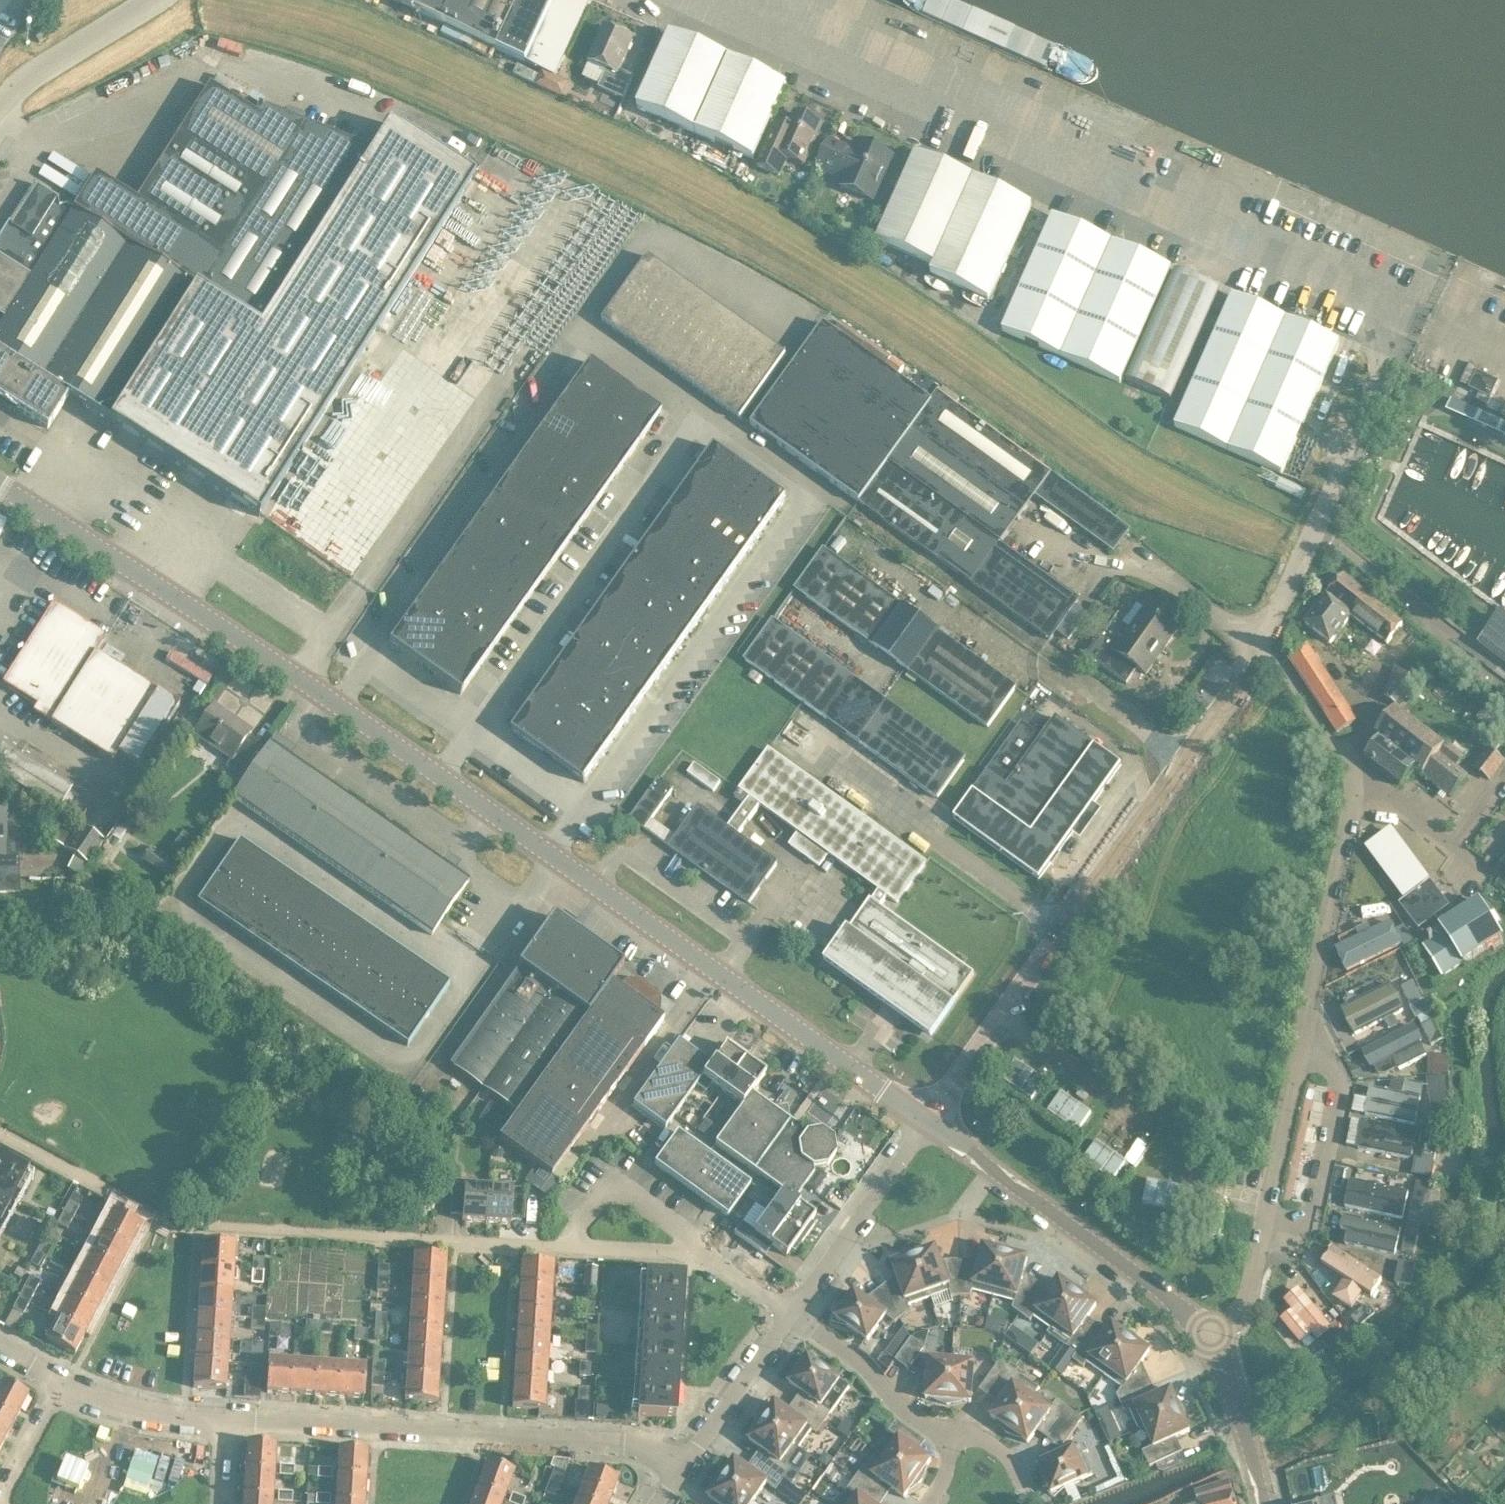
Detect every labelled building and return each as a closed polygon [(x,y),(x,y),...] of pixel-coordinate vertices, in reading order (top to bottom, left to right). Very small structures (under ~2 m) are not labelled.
[(527,62),(555,75),(591,1),(590,0),(395,0),(527,62)] [(633,39),(605,26),(589,61),(606,68),(598,87),(624,98),(634,76),(618,69),(633,39)] [(670,33),(637,106),(754,159),(787,86),(670,33)] [(48,427),(69,393),(110,419),(259,516),(475,176),(389,122),(372,150),(370,149),(264,107),(258,115),(209,84),(136,199),(95,173),(73,207),(33,182),(0,235),(0,397),(48,427)] [(781,143),(769,138),(757,165),(779,175),(787,157),(804,164),(822,124),(795,112),(781,143)] [(892,156),(860,141),(855,151),(830,140),(817,167),(843,178),(840,185),(873,199),(892,156)] [(1031,205),(916,153),(877,239),(935,266),(931,274),(989,300),(1031,205)] [(1053,215),(1002,329),(1120,381),(1171,267),(1053,215)] [(787,353),(648,255),(602,320),(740,419),(787,353)] [(1175,269),(1127,379),(1147,388),(1170,399),(1219,289),(1175,269)] [(1282,472),(1340,342),(1233,295),(1175,425),(1282,472)] [(932,400),(931,400),(823,323),(792,366),(845,405),(871,423),(881,410),(910,431),(932,400)] [(606,412),(625,387),(589,361),(570,387),(606,412)] [(845,405),(792,366),(750,424),(804,462),(845,405)] [(1477,371),(1469,387),(1491,398),(1498,381),(1477,371)] [(588,438),(606,412),(570,387),(552,412),(588,438)] [(660,412),(625,387),(606,412),(642,438),(660,412)] [(932,400),(910,431),(860,501),(1051,638),(1078,599),(1001,543),(1036,495),(1114,550),(1129,529),(1039,464),(1044,457),(1031,448),(1026,454),(938,391),(931,400),(932,400)] [(1504,435),(1504,421),(1452,398),(1447,409),(1504,435)] [(871,423),(845,405),(804,462),(859,502),(860,501),(910,431),(881,410),(871,423)] [(570,463),(588,438),(552,412),(534,438),(570,463)] [(642,438),(606,412),(588,438),(624,463),(642,438)] [(552,489),(570,463),(534,438),(516,463),(552,489)] [(624,463),(588,438),(570,463),(606,489),(624,463)] [(512,731),(585,782),(787,498),(715,446),(512,731)] [(534,514),(552,489),(516,463),(498,489),(534,514)] [(606,489),(570,463),(552,489),(588,514),(606,489)] [(1276,476),(1272,484),(1299,495),(1302,486),(1276,476)] [(515,540),(534,514),(498,489),(479,514),(515,540)] [(588,514),(552,489),(534,514),(569,540),(588,514)] [(497,566),(515,540),(479,514),(461,540),(497,566)] [(569,540),(534,514),(515,540),(551,566),(569,540)] [(479,591),(497,566),(461,540),(443,565),(479,591)] [(551,566),(515,540),(497,566),(533,591),(551,566)] [(796,588),(987,726),(1015,687),(824,549),(796,588)] [(461,617),(479,591),(443,565),(425,591),(461,617)] [(533,591),(497,566),(479,591),(515,617),(533,591)] [(1403,623),(1399,620),(1363,592),(1364,591),(1343,574),(1305,622),(1331,643),(1349,619),(1352,614),(1387,642),(1403,623)] [(443,642),(461,617),(425,591),(407,617),(443,642)] [(479,591),(461,617),(497,642),(515,617),(479,591)] [(113,762),(118,755),(139,768),(179,705),(95,652),(106,635),(53,602),(2,683),(54,715),(50,722),(113,762)] [(1127,683),(1138,668),(1146,673),(1181,625),(1150,603),(1118,647),(1101,635),(1086,655),(1127,683)] [(1493,626),(1481,642),(1504,660),(1504,611),(1493,626)] [(424,668),(443,642),(407,617),(388,642),(424,668)] [(497,642),(461,617),(443,642),(478,668),(497,642)] [(745,659),(937,797),(965,758),(773,620),(745,659)] [(179,629),(162,653),(203,681),(219,658),(179,629)] [(478,668),(443,642),(424,668),(460,693),(478,668)] [(1307,644),(1289,655),(1288,656),(1338,732),(1357,720),(1307,644)] [(214,704),(204,719),(193,712),(178,734),(188,741),(194,733),(230,758),(225,766),(239,776),(261,744),(248,735),(252,730),(214,704)] [(1456,768),(1456,767),(1464,757),(1461,755),(1447,743),(1445,746),(1396,707),(1373,736),(1379,740),(1365,757),(1401,784),(1414,767),(1423,774),(1424,773),(1441,787),(1451,796),(1467,776),(1456,768)] [(1121,763),(1115,759),(1095,744),(1094,745),(1056,717),(1042,737),(1021,723),(954,817),(1039,878),(1072,833),(1080,839),(1102,809),(1093,803),(1121,763)] [(431,934),(468,880),(270,743),(233,796),(431,934)] [(3,745),(0,750),(0,774),(57,810),(71,788),(3,745)] [(1490,779),(1504,760),(1486,747),(1472,765),(1490,779)] [(727,828),(737,835),(760,803),(800,831),(790,844),(819,865),(828,852),(878,888),(849,929),(848,928),(824,961),(931,1037),(955,1004),(953,1003),(974,973),(880,905),(887,895),(897,902),(925,863),(769,750),(741,789),(750,796),(727,828)] [(711,794),(722,779),(693,758),(682,773),(711,794)] [(631,818),(645,827),(673,788),(659,779),(631,818)] [(698,807),(671,846),(749,902),(776,863),(737,835),(727,828),(698,807)] [(3,868),(18,867),(17,839),(5,839),(4,809),(0,809),(0,892),(4,892),(3,868)] [(67,868),(81,877),(89,864),(88,864),(103,840),(79,825),(64,847),(76,855),(67,868)] [(1403,895),(1427,878),(1392,830),(1368,848),(1403,895)] [(232,877),(252,847),(239,838),(219,868),(232,877)] [(263,855),(252,847),(232,877),(243,885),(263,855)] [(275,863),(263,855),(243,885),(255,892),(275,863)] [(287,871),(275,863),(255,892),(266,900),(287,871)] [(232,877),(219,868),(196,901),(209,910),(232,877)] [(287,871),(266,900),(278,908),(298,879),(287,871)] [(1501,876),(1497,881),(1504,888),(1504,879),(1501,876)] [(232,877),(209,910),(221,918),(243,885),(232,877)] [(298,879),(278,908),(290,916),(310,887),(298,879)] [(1488,914),(1479,901),(1445,922),(1439,913),(1448,906),(1430,882),(1401,904),(1428,942),(1422,946),(1443,977),(1503,939),(1494,924),(1488,914)] [(243,885),(221,918),(232,925),(255,892),(243,885)] [(321,894),(310,887),(290,916),(301,924),(321,894)] [(266,900),(255,892),(232,925),(244,933),(266,900)] [(333,902),(321,894),(301,924),(313,932),(333,902)] [(278,908),(266,900),(244,933),(255,941),(278,908)] [(333,902),(313,932),(324,940),(345,910),(333,902)] [(278,908),(255,941),(267,949),(290,916),(278,908)] [(356,918),(345,910),(324,940),(336,948),(356,918)] [(1488,914),(1494,924),(1501,920),(1494,910),(1488,914)] [(483,1087),(588,940),(554,915),(536,941),(536,940),(518,966),(519,966),(449,1065),(453,1068),(453,1066),(483,1087)] [(290,916),(267,949),(279,957),(301,924),(290,916)] [(368,926),(356,918),(336,948),(348,956),(368,926)] [(301,924),(279,957),(290,965),(313,932),(301,924)] [(1389,924),(1335,949),(1346,973),(1400,948),(1389,924)] [(1404,945),(1413,939),(1403,925),(1396,930),(1404,945)] [(379,934),(368,926),(348,956),(359,964),(379,934)] [(313,932),(290,965),(302,973),(324,940),(313,932)] [(391,942),(379,934),(359,964),(371,972),(391,942)] [(324,940),(302,973),(313,981),(336,948),(324,940)] [(592,942),(588,940),(483,1087),(516,1111),(586,1013),(588,1014),(623,964),(592,942)] [(391,942),(371,972),(382,980),(403,950),(391,942)] [(348,956),(336,948),(313,981),(325,989),(348,956)] [(414,958),(403,950),(382,980),(394,987),(414,958)] [(348,956),(325,989),(337,997),(359,964),(348,956)] [(414,958),(394,987),(405,995),(426,966),(414,958)] [(371,972),(359,964),(337,997),(348,1005),(371,972)] [(437,974),(426,966),(405,995),(417,1003),(437,974)] [(371,972),(348,1005),(360,1013),(382,980),(371,972)] [(437,974),(417,1003),(430,1012),(450,982),(437,974)] [(382,980),(360,1013),(371,1020),(394,987),(382,980)] [(1413,980),(1402,986),(1431,1044),(1443,1039),(1413,980)] [(499,1138),(536,1164),(551,1175),(663,1020),(655,1014),(620,988),(611,982),(499,1138)] [(405,995),(394,987),(371,1020),(383,1028),(405,995)] [(1403,1012),(1390,988),(1342,1013),(1354,1037),(1403,1012)] [(405,995),(383,1028),(395,1036),(417,1003),(405,995)] [(994,1027),(1002,1001),(990,997),(981,1023),(994,1027)] [(417,1003),(395,1036),(407,1045),(430,1012),(417,1003)] [(1421,1048),(1424,1046),(1414,1027),(1362,1053),(1371,1070),(1391,1060),(1397,1074),(1427,1059),(1421,1048)] [(723,1090),(748,1053),(734,1043),(731,1047),(725,1043),(711,1064),(678,1040),(632,1104),(665,1128),(696,1084),(706,1091),(712,1082),(723,1090)] [(748,1053),(723,1090),(742,1104),(715,1143),(754,1170),(790,1120),(787,1105),(772,1107),(751,1092),(765,1072),(759,1067),(762,1064),(748,1053)] [(1432,1070),(1448,1069),(1448,1053),(1432,1054),(1432,1070)] [(1034,1099),(1047,1080),(1018,1059),(1004,1078),(1034,1099)] [(1418,1121),(1422,1101),(1370,1090),(1366,1110),(1418,1121)] [(1093,1112),(1063,1091),(1049,1111),(1080,1132),(1093,1112)] [(1428,1131),(1426,1138),(1421,1159),(1434,1162),(1435,1159),(1438,1160),(1450,1162),(1454,1139),(1440,1136),(1442,1125),(1447,1104),(1434,1102),(1429,1122),(1428,1131)] [(1356,1154),(1408,1165),(1418,1121),(1366,1110),(1356,1154)] [(1343,1137),(1354,1139),(1359,1118),(1348,1115),(1343,1137)] [(805,1132),(790,1120),(754,1170),(782,1191),(768,1211),(804,1237),(814,1223),(810,1221),(815,1215),(794,1200),(814,1173),(813,1167),(827,1165),(836,1153),(833,1138),(821,1129),(805,1132)] [(677,1130),(654,1163),(727,1216),(750,1183),(677,1130)] [(1128,1161),(1098,1140),(1084,1160),(1115,1181),(1128,1161)] [(29,1171),(0,1156),(0,1225),(29,1171)] [(524,1181),(549,1198),(549,1199),(561,1182),(551,1175),(536,1164),(524,1181)] [(1185,1186),(1149,1178),(1144,1202),(1180,1209),(1185,1186)] [(1404,1210),(1408,1194),(1351,1181),(1344,1210),(1393,1221),(1396,1208),(1404,1210)] [(485,1221),(487,1186),(452,1184),(450,1214),(462,1215),(462,1220),(485,1221)] [(487,1186),(485,1221),(510,1223),(510,1218),(522,1219),(524,1189),(487,1186)] [(63,1211),(73,1216),(83,1198),(73,1193),(63,1211)] [(1425,1204),(1412,1201),(1408,1222),(1421,1224),(1425,1204)] [(113,1210),(102,1232),(131,1247),(142,1225),(113,1210)] [(73,1216),(63,1211),(56,1223),(66,1228),(73,1216)] [(804,1237),(768,1211),(754,1230),(742,1221),(734,1232),(758,1250),(765,1240),(786,1255),(790,1249),(794,1251),(804,1237)] [(730,1220),(724,1216),(720,1223),(726,1226),(730,1220)] [(1394,1259),(1401,1232),(1343,1218),(1340,1232),(1347,1234),(1344,1246),(1394,1259)] [(1407,1229),(1402,1249),(1414,1252),(1419,1232),(1407,1229)] [(131,1247),(102,1232),(91,1253),(120,1268),(131,1247)] [(42,1239),(36,1251),(46,1257),(52,1245),(42,1239)] [(202,1241),(201,1265),(233,1268),(235,1243),(202,1241)] [(974,1267),(960,1267),(961,1295),(971,1295),(972,1289),(993,1295),(1006,1247),(999,1246),(992,1248),(983,1245),(977,1268),(974,1267)] [(961,1295),(960,1267),(946,1268),(943,1269),(936,1247),(927,1250),(920,1249),(913,1251),(929,1297),(950,1290),(952,1296),(961,1295)] [(1013,1250),(1006,1247),(993,1295),(1014,1301),(1012,1308),(1020,1313),(1036,1290),(1021,1280),(1027,1257),(1018,1255),(1013,1250)] [(46,1257),(36,1251),(30,1262),(40,1268),(46,1257)] [(929,1297),(913,1251),(906,1254),(901,1259),(892,1262),(900,1284),(897,1285),(886,1294),(903,1316),(911,1310),(909,1304),(929,1297)] [(1383,1285),(1332,1252),(1321,1269),(1344,1284),(1333,1301),(1352,1314),(1364,1296),(1372,1301),(1383,1285)] [(91,1253),(79,1274),(108,1290),(120,1268),(91,1253)] [(446,1257),(414,1255),(412,1279),(445,1281),(446,1257)] [(253,1256),(252,1269),(263,1269),(264,1257),(253,1256)] [(1396,1260),(1393,1285),(1412,1287),(1415,1262),(1396,1260)] [(552,1288),(553,1264),(521,1262),(519,1286),(552,1288)] [(378,1264),(377,1277),(388,1277),(389,1265),(378,1264)] [(201,1265),(199,1290),(232,1292),(233,1268),(201,1265)] [(263,1269),(252,1269),(251,1283),(262,1283),(263,1269)] [(79,1274),(68,1296),(97,1311),(108,1290),(79,1274)] [(30,1275),(18,1297),(29,1302),(40,1280),(30,1275)] [(684,1277),(646,1275),(637,1415),(675,1417),(684,1277)] [(388,1277),(377,1277),(376,1290),(387,1291),(388,1277)] [(1036,1290),(1020,1313),(1030,1320),(1034,1315),(1051,1328),(1080,1288),(1074,1285),(1067,1283),(1059,1278),(1045,1297),(1036,1290)] [(412,1279),(410,1303),(443,1305),(445,1281),(412,1279)] [(1339,1316),(1305,1279),(1286,1296),(1319,1334),(1339,1316)] [(552,1288),(519,1286),(518,1310),(550,1312),(552,1288)] [(1051,1328),(1047,1332),(1076,1353),(1077,1353),(1089,1336),(1093,1331),(1083,1323),(1096,1304),(1089,1299),(1086,1294),(1083,1290),(1082,1289),(1080,1288),(1051,1328)] [(232,1292),(199,1290),(198,1314),(230,1316),(232,1292)] [(903,1316),(886,1294),(875,1302),(873,1305),(854,1291),(849,1299),(844,1302),(840,1305),(837,1308),(841,1310),(836,1317),(868,1340),(886,1315),(895,1322),(903,1316)] [(97,1311),(68,1296),(57,1317),(86,1332),(97,1311)] [(29,1302),(18,1297),(13,1308),(23,1313),(29,1302)] [(594,1315),(595,1302),(584,1301),(583,1314),(594,1315)] [(443,1305),(410,1303),(409,1327),(441,1329),(443,1305)] [(1367,1303),(1351,1317),(1359,1327),(1375,1313),(1367,1303)] [(251,1317),(265,1318),(266,1307),(252,1306),(251,1317)] [(518,1310),(516,1334),(549,1336),(550,1312),(518,1310)] [(375,1312),(374,1325),(386,1326),(387,1313),(375,1312)] [(230,1316),(198,1314),(196,1338),(229,1340),(230,1316)] [(319,1332),(320,1320),(319,1320),(320,1315),(314,1314),(313,1320),(306,1320),(305,1331),(319,1332)] [(86,1332),(57,1317),(46,1339),(75,1354),(86,1332)] [(265,1318),(251,1317),(250,1329),(264,1330),(265,1318)] [(332,1321),(320,1320),(319,1332),(331,1333),(332,1321)] [(290,1326),(280,1326),(280,1323),(269,1322),(268,1337),(290,1338),(290,1326)] [(1077,1353),(1076,1353),(1072,1359),(1083,1366),(1087,1361),(1104,1374),(1133,1334),(1127,1331),(1120,1329),(1112,1324),(1099,1343),(1089,1336),(1077,1353)] [(386,1326),(374,1325),(374,1338),(385,1339),(386,1326)] [(587,1326),(586,1338),(597,1339),(598,1327),(587,1326)] [(441,1329),(409,1327),(407,1351),(440,1354),(441,1329)] [(1008,1337),(1026,1348),(1032,1338),(1015,1327),(1008,1337)] [(367,1340),(368,1329),(354,1328),(354,1339),(367,1340)] [(1322,1341),(1330,1351),(1346,1337),(1338,1328),(1322,1341)] [(549,1336),(516,1334),(515,1358),(547,1360),(549,1336)] [(1138,1339),(1133,1334),(1104,1374),(1122,1387),(1117,1394),(1119,1399),(1144,1388),(1136,1370),(1150,1350),(1142,1345),(1138,1339)] [(895,1360),(909,1369),(925,1347),(912,1337),(895,1360)] [(196,1338),(195,1362),(227,1364),(229,1340),(196,1338)] [(597,1339),(586,1338),(585,1352),(596,1353),(597,1339)] [(251,1355),(262,1355),(263,1342),(251,1341),(251,1355)] [(407,1351),(406,1376),(438,1378),(440,1354),(407,1351)] [(802,1406),(825,1422),(837,1404),(827,1397),(840,1379),(808,1356),(803,1363),(800,1361),(798,1364),(796,1369),(795,1374),(789,1382),(808,1396),(802,1406)] [(515,1358),(513,1382),(546,1385),(547,1360),(515,1358)] [(948,1403),(952,1360),(929,1358),(925,1398),(935,1398),(941,1402),(948,1403)] [(291,1393),(293,1361),(268,1359),(266,1391),(291,1393)] [(994,1389),(1011,1367),(1000,1359),(984,1382),(994,1389)] [(952,1360),(948,1403),(955,1403),(961,1401),(971,1401),(974,1362),(952,1360)] [(293,1361),(291,1393),(315,1395),(317,1363),(293,1361)] [(372,1361),(371,1373),(383,1374),(384,1361),(372,1361)] [(227,1364),(195,1362),(193,1386),(226,1388),(227,1364)] [(579,1376),(590,1376),(591,1363),(580,1362),(579,1376)] [(317,1363),(315,1395),(339,1396),(341,1364),(317,1363)] [(366,1366),(341,1364),(339,1396),(364,1398),(366,1366)] [(249,1378),(261,1379),(262,1366),(250,1365),(249,1378)] [(1011,1367),(994,1389),(1004,1396),(990,1416),(998,1421),(1002,1427),(1007,1432),(1036,1392),(1040,1387),(1011,1367)] [(371,1373),(370,1394),(382,1394),(383,1374),(371,1373)] [(438,1378),(406,1376),(404,1400),(437,1402),(438,1378)] [(0,1386),(0,1410),(16,1418),(28,1395),(3,1381),(0,1386)] [(546,1385),(513,1382),(512,1407),(544,1409),(546,1385)] [(574,1418),(588,1419),(588,1418),(587,1418),(590,1387),(578,1386),(577,1400),(575,1399),(574,1415),(566,1414),(565,1417),(574,1418)] [(1144,1388),(1119,1399),(1124,1411),(1130,1409),(1139,1429),(1145,1427),(1144,1426),(1184,1408),(1180,1402),(1175,1398),(1171,1389),(1149,1398),(1144,1388)] [(1036,1392),(1007,1432),(1013,1435),(1020,1437),(1028,1442),(1042,1423),(1051,1430),(1068,1407),(1057,1400),(1053,1404),(1036,1392)] [(764,1414),(759,1418),(800,1447),(812,1429),(817,1432),(825,1422),(802,1406),(795,1415),(775,1402),(769,1411),(764,1414)] [(1083,1418),(1068,1407),(1051,1430),(1067,1441),(1083,1418)] [(1144,1426),(1145,1427),(1153,1446),(1142,1451),(1150,1467),(1175,1455),(1168,1440),(1190,1430),(1186,1422),(1186,1415),(1184,1408),(1144,1426)] [(3,1442),(16,1418),(0,1410),(0,1440),(3,1442)] [(800,1447),(759,1418),(756,1425),(754,1432),(749,1439),(768,1453),(761,1463),(784,1479),(792,1468),(787,1465),(800,1447)] [(919,1436),(896,1420),(888,1431),(898,1438),(886,1455),(921,1480),(924,1474),(926,1467),(931,1459),(912,1446),(919,1436)] [(247,1442),(245,1469),(274,1471),(276,1444),(247,1442)] [(1048,1485),(1051,1493),(1092,1474),(1083,1453),(1088,1451),(1084,1442),(1038,1464),(1042,1473),(1042,1478),(1043,1484),(1044,1487),(1048,1485)] [(367,1450),(339,1448),(337,1475),(366,1477),(367,1450)] [(921,1480),(886,1455),(873,1473),(863,1466),(856,1477),(878,1493),(885,1483),(904,1497),(910,1489),(916,1486),(921,1480)] [(554,1467),(549,1480),(560,1484),(569,1459),(553,1458),(550,1466),(554,1467)] [(723,1470),(718,1475),(755,1500),(767,1483),(777,1490),(784,1479),(761,1463),(754,1472),(735,1459),(729,1467),(723,1470)] [(487,1461),(477,1487),(504,1497),(514,1472),(487,1461)] [(293,1475),(303,1475),(304,1466),(280,1464),(279,1474),(293,1475)] [(309,1467),(309,1475),(317,1475),(317,1477),(331,1478),(332,1468),(309,1467)] [(588,1468),(579,1491),(609,1502),(618,1479),(588,1468)] [(245,1469),(243,1495),(272,1497),(274,1471),(245,1469)] [(366,1477),(337,1475),(335,1502),(364,1503),(366,1477)] [(718,1475),(715,1482),(714,1489),(708,1496),(719,1503),(752,1503),(755,1500),(718,1475)] [(856,1477),(836,1503),(873,1503),(871,1503),(878,1493),(856,1477)] [(560,1484),(549,1480),(544,1491),(555,1496),(560,1484)] [(1229,1480),(1195,1492),(1199,1503),(1236,1503),(1229,1480)] [(471,1503),(502,1503),(504,1497),(477,1487),(471,1503)] [(300,1502),(301,1493),(278,1491),(277,1501),(291,1502),(292,1501),(300,1502)] [(574,1503),(608,1503),(609,1502),(579,1491),(574,1503)] [(306,1502),(315,1503),(321,1503),(329,1503),(330,1495),(307,1493),(306,1502)] [(525,1498),(512,1493),(509,1502),(514,1503),(523,1503),(525,1498)] [(243,1495),(243,1503),(272,1503),(272,1497),(243,1495)]
